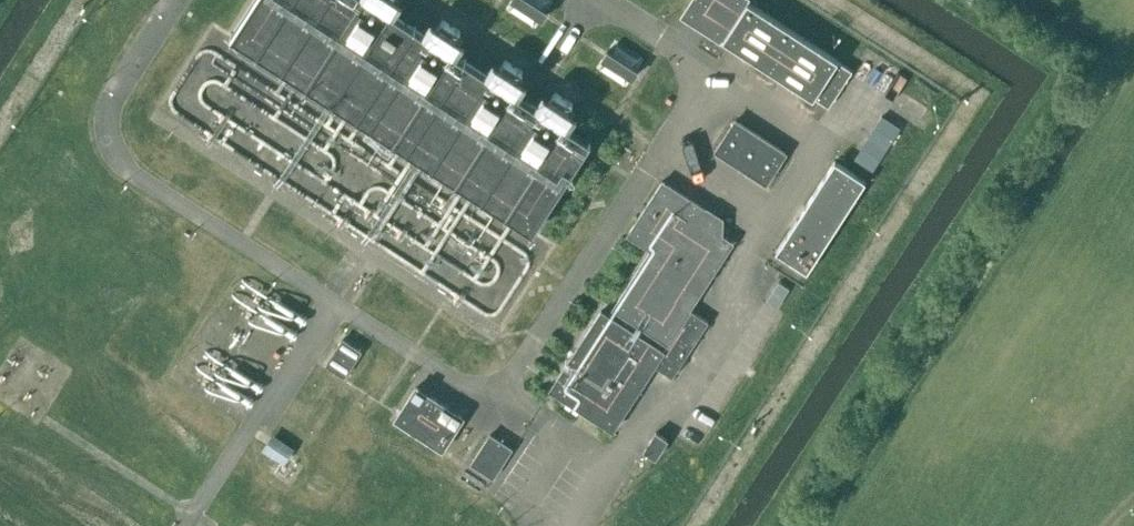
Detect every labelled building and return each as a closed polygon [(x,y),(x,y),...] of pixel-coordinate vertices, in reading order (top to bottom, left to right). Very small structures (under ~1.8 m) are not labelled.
[(230,36),(531,230),(590,140),(563,122),(571,110),(568,108),(571,103),(555,91),(551,97),(548,95),(540,107),(513,90),(521,78),(519,76),(522,71),(504,60),(501,65),(499,63),(491,75),(451,49),(459,38),(456,36),(459,30),(442,19),(439,24),(436,22),(428,35),(388,9),(394,0),(253,0),(230,36)] [(505,7),(535,28),(554,1),(552,0),(510,0),(505,7)] [(749,1),(749,0),(691,0),(680,16),(721,42),(724,37),(829,106),(853,70),(837,61),(838,59),(749,1)] [(617,39),(599,64),(626,84),(645,59),(617,39)] [(239,143),(284,165),(301,130),(286,123),(294,108),(229,77),(214,108),(248,124),(239,143)] [(876,163),(902,122),(883,110),(857,150),(876,163)] [(766,183),(786,151),(734,118),(714,149),(766,183)] [(808,270),(866,180),(835,160),(777,250),(808,270)] [(708,321),(690,309),(734,240),(724,233),(725,232),(723,218),(706,208),(662,179),(627,234),(649,249),(609,314),(600,308),(549,388),(612,429),(654,364),(672,376),(708,321)] [(344,376),(361,350),(342,338),(325,364),(344,376)] [(442,450),(464,416),(415,384),(393,419),(442,450)] [(276,425),(264,440),(285,456),(296,440),(276,425)] [(656,457),(666,439),(654,431),(643,449),(656,457)] [(493,477),(512,448),(489,433),(470,462),(493,477)]
